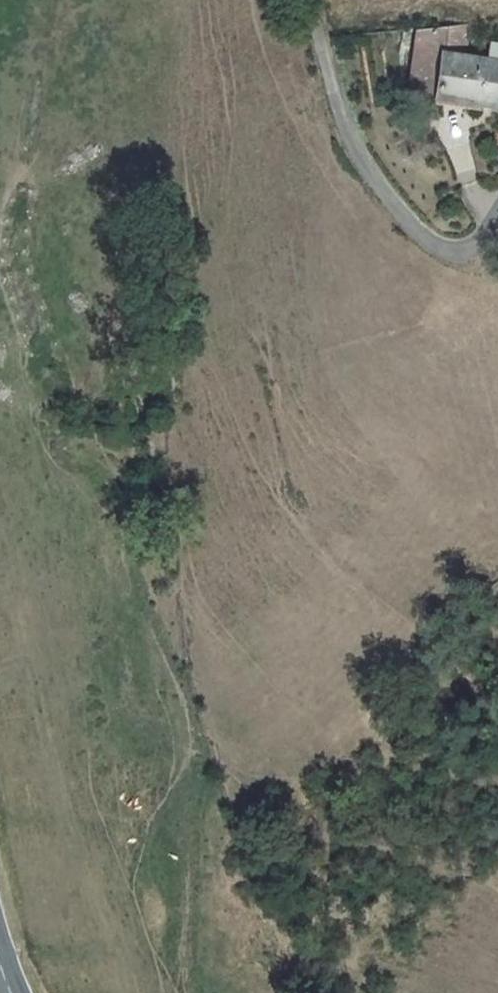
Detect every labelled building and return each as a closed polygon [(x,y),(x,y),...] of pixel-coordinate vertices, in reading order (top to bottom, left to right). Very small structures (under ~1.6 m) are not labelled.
[(416,99),(497,111),(497,69),(473,65),(478,32),(426,37),(416,99)] [(117,430),(131,428),(128,411),(115,413),(117,430)]
